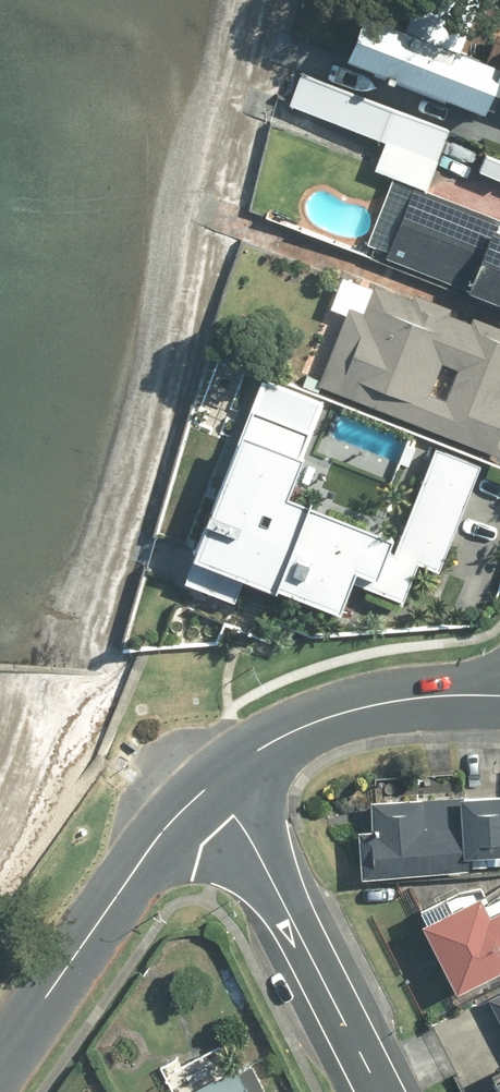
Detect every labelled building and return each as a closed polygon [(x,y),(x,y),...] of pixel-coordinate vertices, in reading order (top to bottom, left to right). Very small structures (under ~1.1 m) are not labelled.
[(499,99),(499,43),(498,43),(489,66),(458,53),(480,0),(408,0),(396,30),(367,18),(357,43),(342,37),(334,56),(475,114),(483,93),(499,99)] [(394,172),(428,185),(450,128),(303,72),(292,100),(383,134),(372,163),(394,172)] [(394,172),(361,251),(499,307),(499,219),(428,185),(394,172)] [(499,460),(499,395),(499,335),(339,272),(297,380),(499,460)] [(415,564),(430,571),(474,465),(432,448),(393,544),(281,498),(321,402),(256,375),(169,587),(227,611),(239,580),(327,617),(342,583),(398,606),(415,564)] [(365,798),(364,830),(351,829),(350,873),(499,877),(499,801),(365,798)] [(499,966),(499,908),(482,917),(472,895),(443,909),(437,897),(408,911),(448,992),(499,966)] [(484,998),(499,1030),(499,990),(484,998)] [(216,1040),(161,1068),(173,1091),(242,1091),(216,1040)] [(483,1073),(493,1091),(499,1091),(499,1065),(483,1073)]
